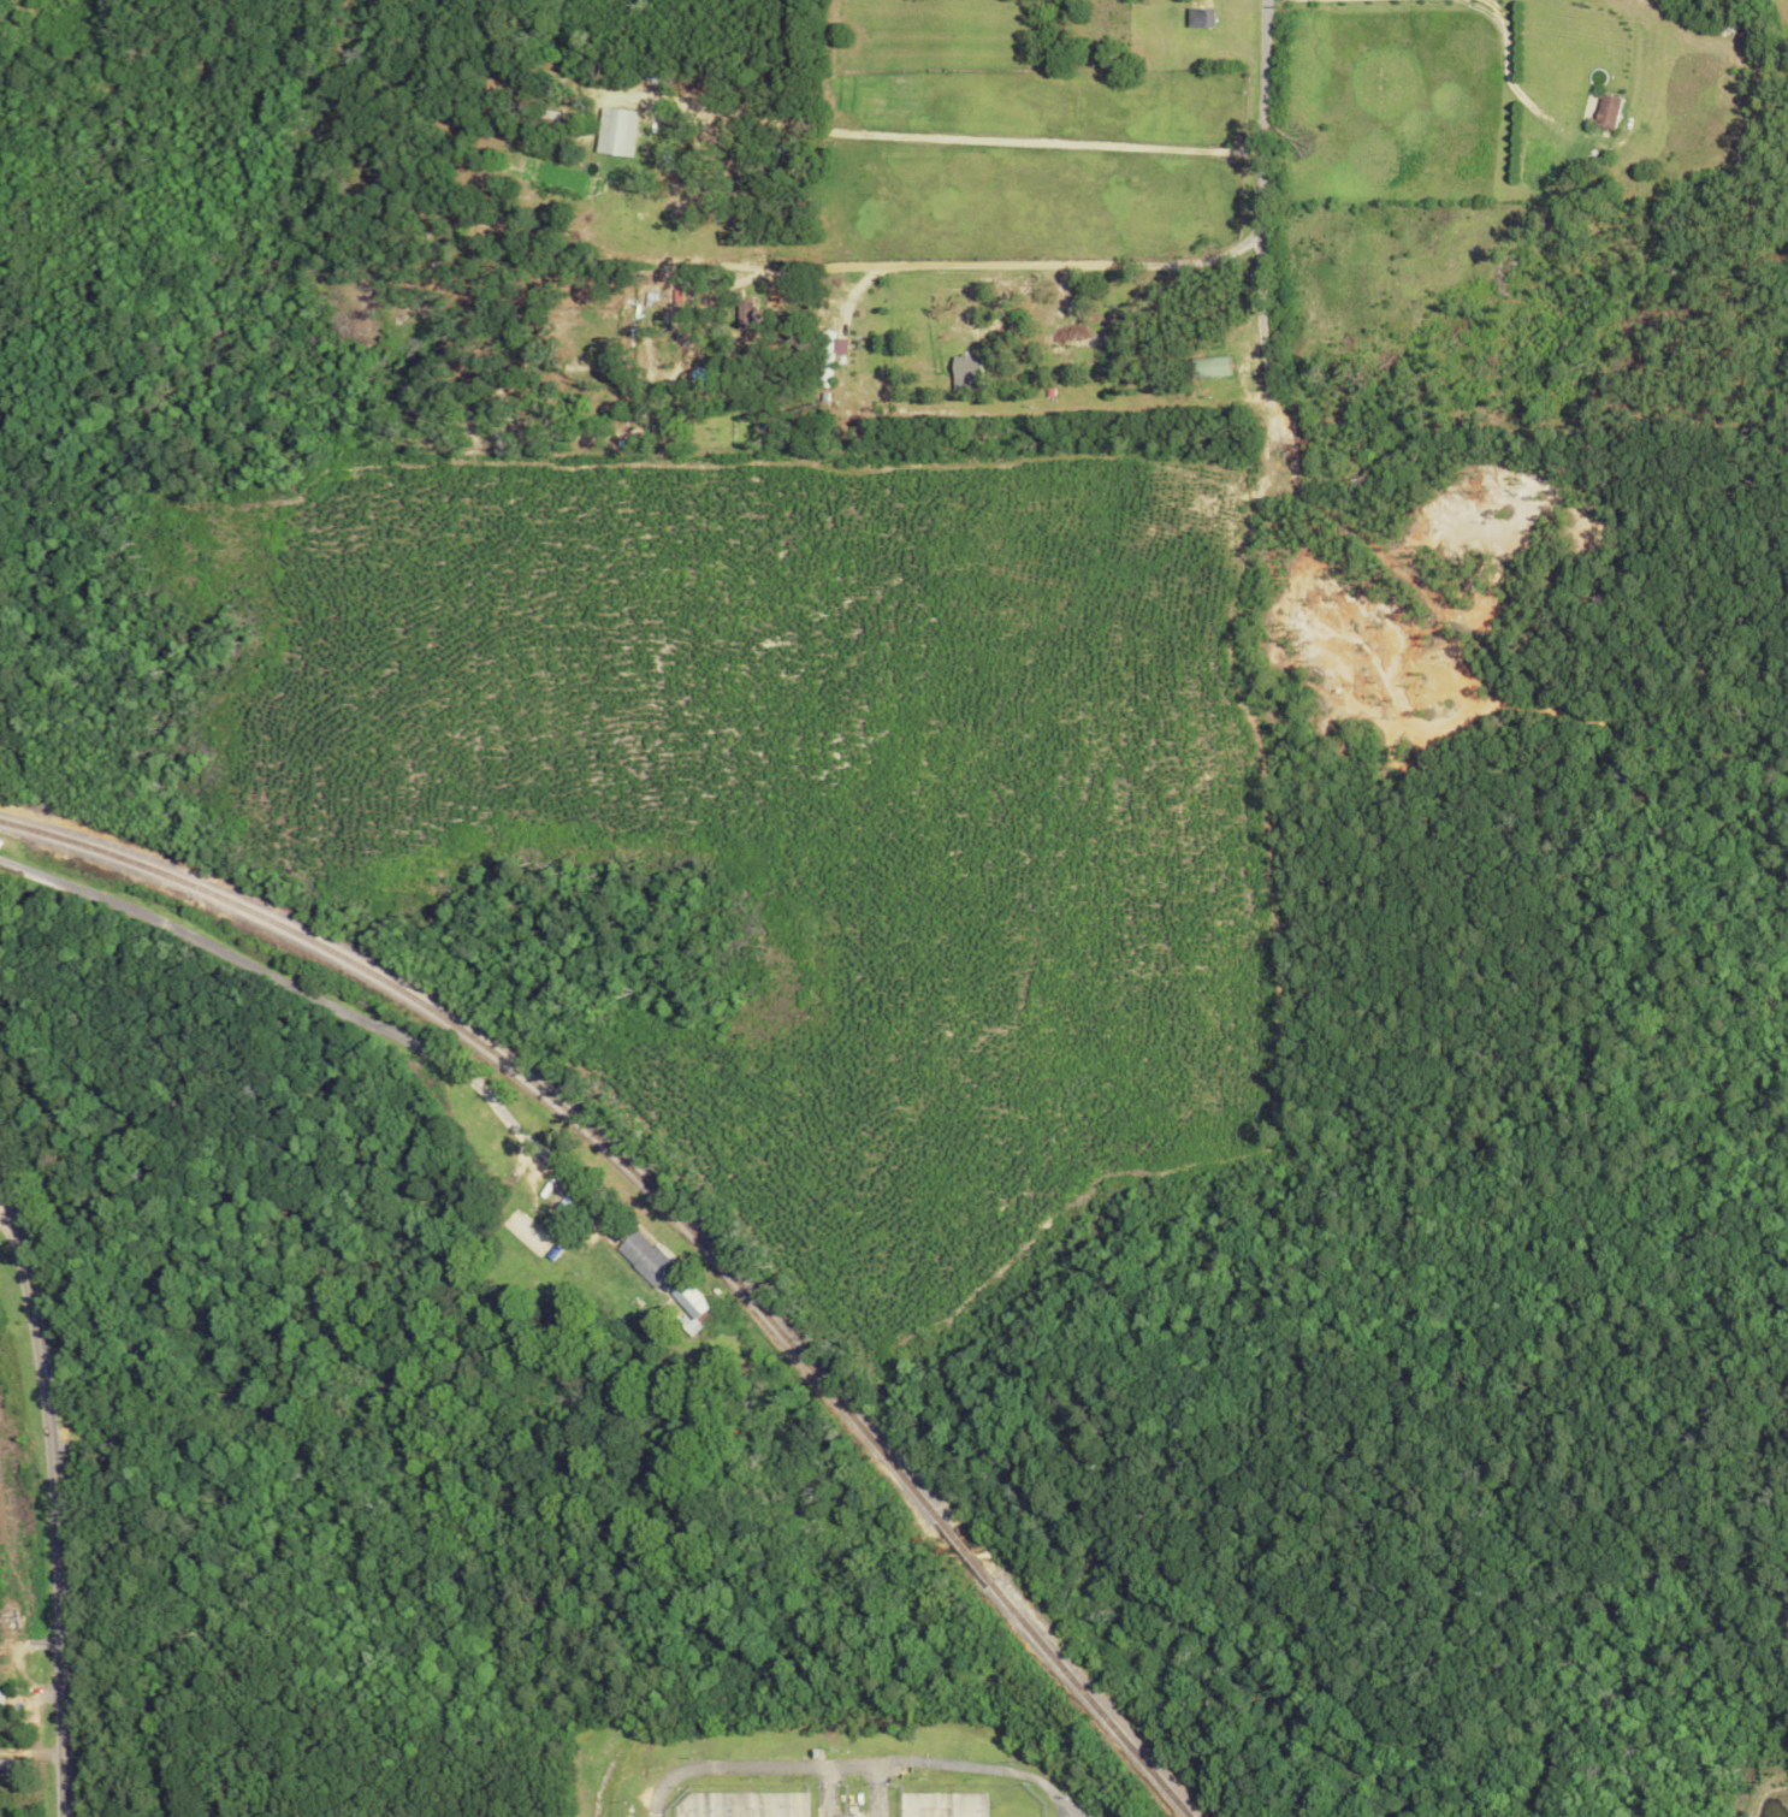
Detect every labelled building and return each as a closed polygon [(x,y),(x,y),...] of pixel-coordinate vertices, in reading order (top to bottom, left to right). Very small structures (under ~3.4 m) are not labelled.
[(1208,8),(1183,8),(1183,26),(1208,27),(1208,8)] [(1619,99),(1598,94),(1591,125),(1612,129),(1619,99)] [(594,153),(630,156),(634,111),(598,108),(594,153)] [(952,355),(952,375),(978,375),(978,355),(952,355)] [(1187,377),(1225,376),(1225,356),(1187,357),(1187,377)] [(952,386),(975,387),(975,376),(952,376),(952,386)] [(654,1287),(676,1264),(635,1228),(614,1251),(654,1287)] [(668,1295),(693,1321),(709,1306),(684,1280),(668,1295)] [(0,1759),(0,1770),(12,1770),(12,1759),(0,1759)]
